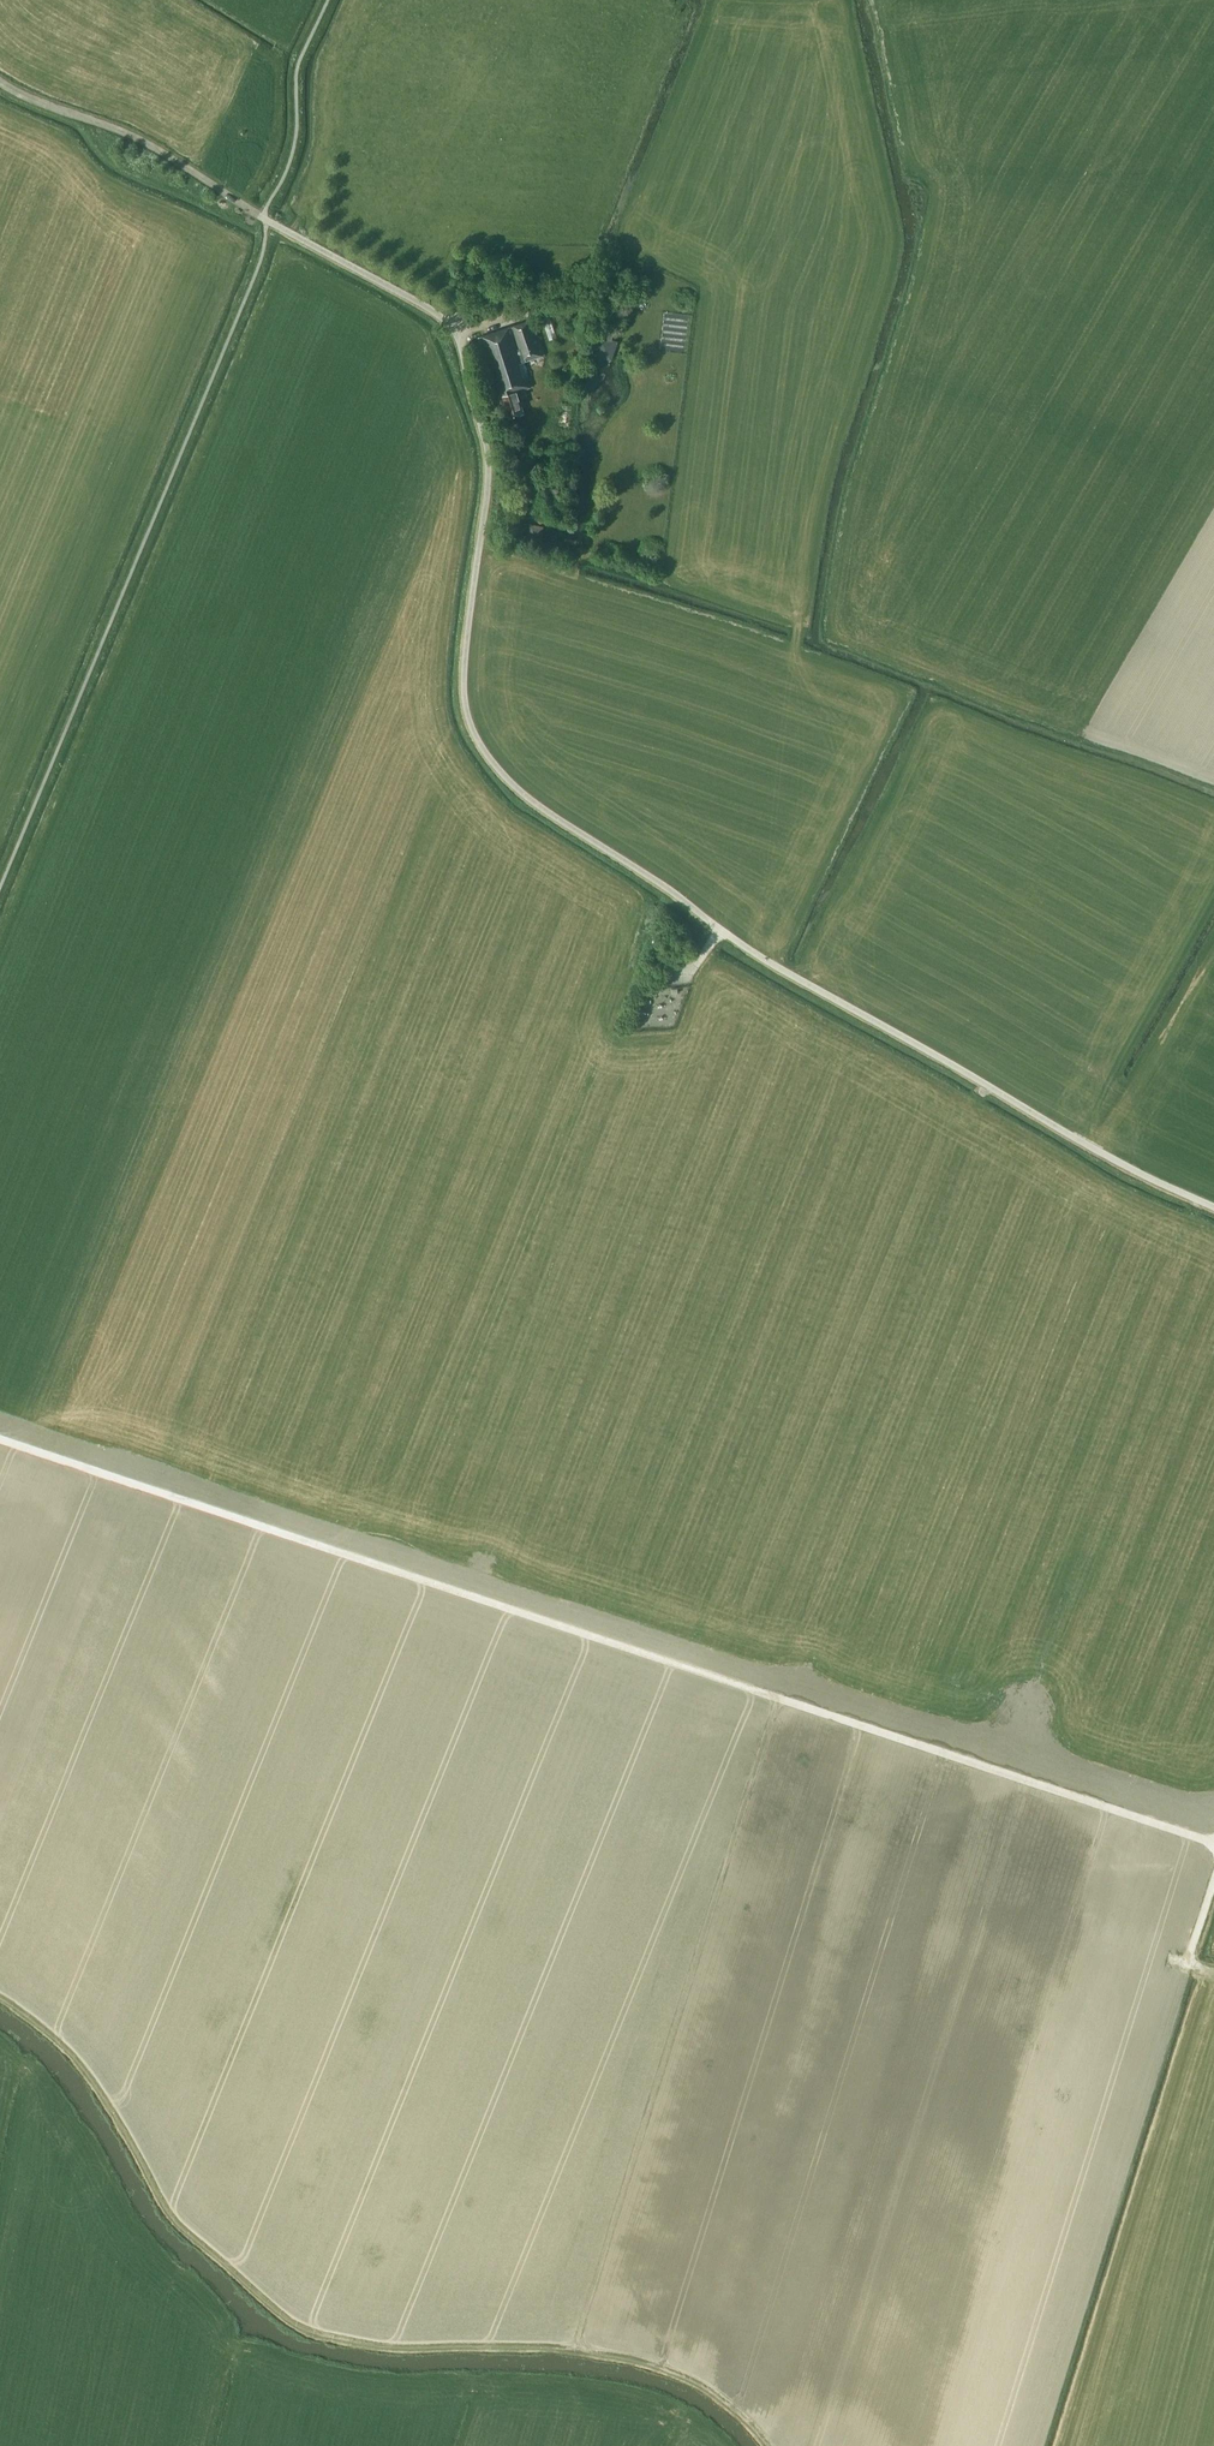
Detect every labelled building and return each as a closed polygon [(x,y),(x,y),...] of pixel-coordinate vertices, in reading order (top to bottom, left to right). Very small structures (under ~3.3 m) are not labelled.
[(689,351),(690,312),(663,312),(662,350),(689,351)] [(523,361),(544,355),(532,319),(479,336),(497,394),(501,392),(509,416),(524,412),(517,391),(531,386),(523,361)] [(598,334),(593,349),(610,354),(611,349),(615,340),(612,339),(614,332),(607,330),(605,336),(598,334)] [(655,1028),(675,1027),(679,1017),(679,1013),(686,999),(686,995),(669,987),(654,988),(651,995),(651,998),(648,999),(645,1005),(653,1009),(642,1010),(657,1017),(657,1023),(655,1028)]
